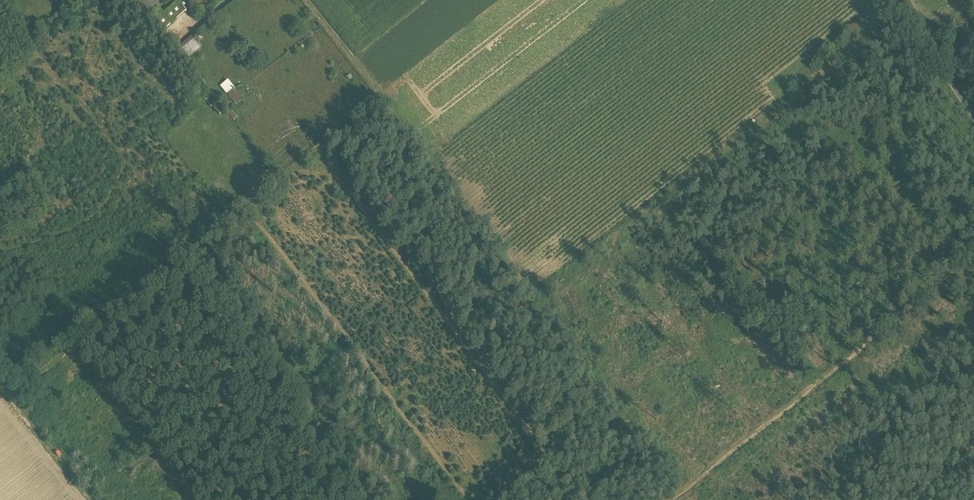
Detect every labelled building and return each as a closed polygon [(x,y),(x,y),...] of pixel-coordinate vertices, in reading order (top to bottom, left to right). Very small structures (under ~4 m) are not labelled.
[(147,14),(164,0),(136,0),(147,14)] [(179,2),(164,15),(159,9),(152,15),(166,30),(187,11),(179,2)] [(194,36),(182,45),(191,56),(202,47),(194,36)] [(228,80),(221,86),(227,94),(234,88),(228,80)] [(234,88),(227,94),(235,104),(241,99),(235,89),(234,88)] [(234,110),(229,113),(238,123),(242,119),(234,110)]
